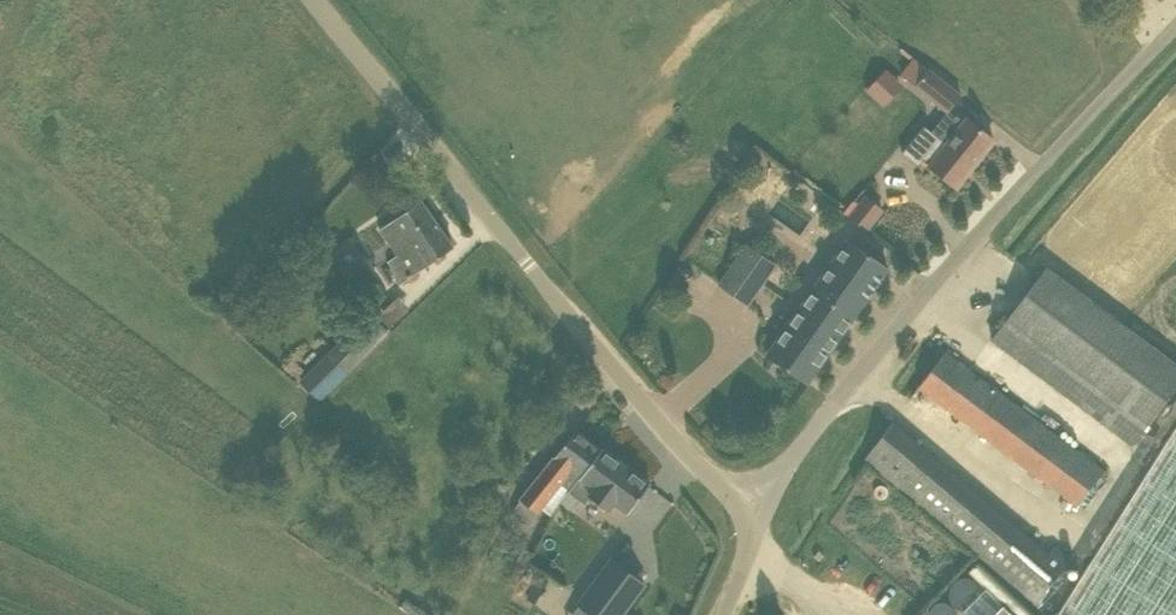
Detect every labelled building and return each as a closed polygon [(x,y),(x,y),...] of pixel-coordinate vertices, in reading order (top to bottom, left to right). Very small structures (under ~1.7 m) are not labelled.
[(963,94),(929,68),(914,57),(900,73),(915,85),(948,110),(949,111),(951,109),(962,95),(963,94)] [(949,111),(948,110),(932,131),(924,125),(907,147),(921,158),(930,166),(956,187),(993,139),(967,118),(965,121),(951,109),(949,111)] [(867,228),(883,208),(865,193),(857,202),(849,213),(867,228)] [(421,200),(395,217),(413,243),(397,255),(387,262),(402,283),(453,247),(421,200)] [(807,382),(852,317),(888,268),(850,240),(768,354),(807,382)] [(746,243),(717,284),(748,306),(777,265),(746,243)] [(1133,444),(1175,388),(1175,365),(1045,267),(992,338),(1133,444)] [(390,332),(370,312),(300,378),(321,399),(390,332)] [(920,385),(1078,505),(1104,471),(945,351),(920,385)] [(894,420),(892,422),(866,457),(911,496),(942,460),(894,420)] [(1057,614),(1175,614),(1175,427),(1057,614)] [(529,489),(520,500),(512,510),(529,524),(542,508),(550,514),(560,501),(568,490),(601,447),(576,430),(529,489)] [(601,447),(568,490),(582,501),(584,503),(591,494),(607,507),(612,502),(626,513),(648,486),(601,447)] [(568,490),(560,501),(574,511),(582,501),(568,490)] [(1072,558),(1056,544),(1049,553),(1022,529),(991,565),(1034,602),(1072,558)] [(523,547),(518,560),(515,566),(524,571),(527,565),(534,552),(523,547)] [(647,584),(610,557),(576,603),(590,614),(624,614),(647,584)] [(406,597),(401,606),(415,614),(434,614),(406,597)] [(1003,605),(993,614),(1013,614),(1003,605)]
